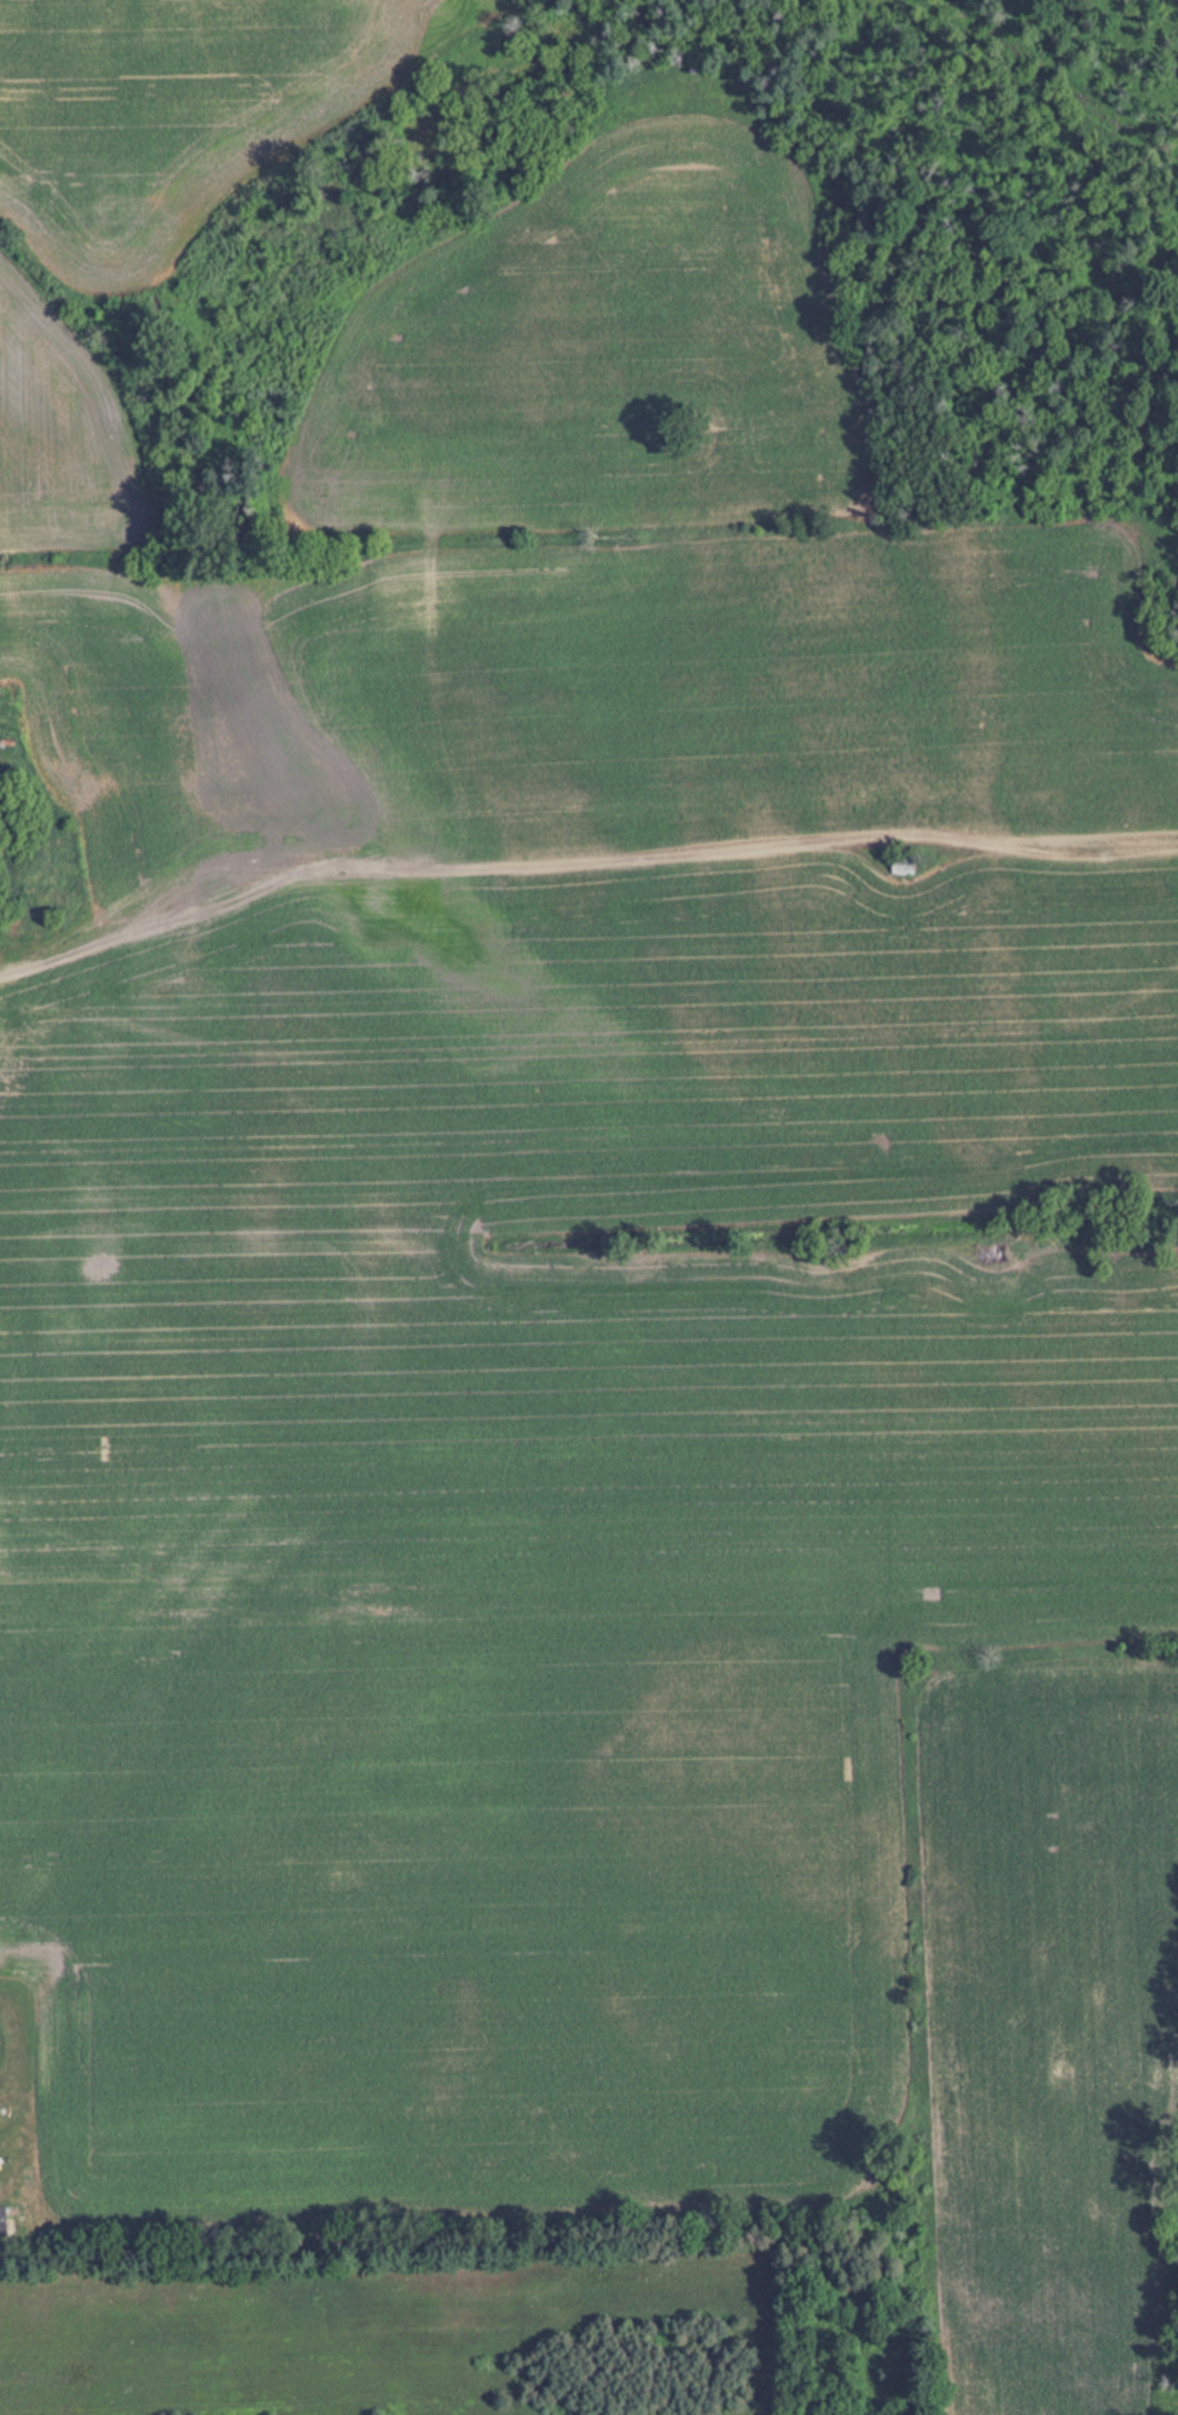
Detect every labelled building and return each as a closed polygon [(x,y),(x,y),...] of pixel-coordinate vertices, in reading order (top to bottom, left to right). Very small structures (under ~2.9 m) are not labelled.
[(912,871),(912,858),(890,858),(890,871),(912,871)]
